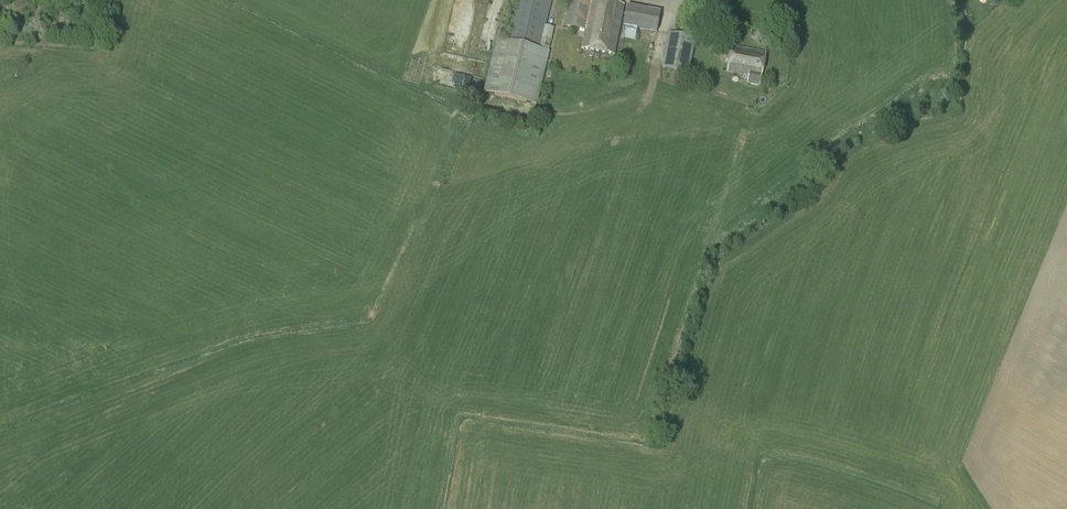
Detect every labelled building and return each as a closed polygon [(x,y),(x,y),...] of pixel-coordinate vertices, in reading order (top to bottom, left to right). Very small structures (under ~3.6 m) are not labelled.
[(554,28),(546,26),(552,0),(515,0),(506,41),(496,39),(483,93),(537,105),(549,51),(548,51),(554,28)] [(624,6),(589,0),(569,0),(565,27),(585,30),(582,49),(616,55),(624,6)] [(656,32),(660,12),(627,6),(624,26),(656,32)] [(688,73),(695,38),(669,33),(662,68),(688,73)] [(760,86),(761,79),(766,52),(733,47),(728,73),(748,76),(747,84),(760,86)]
